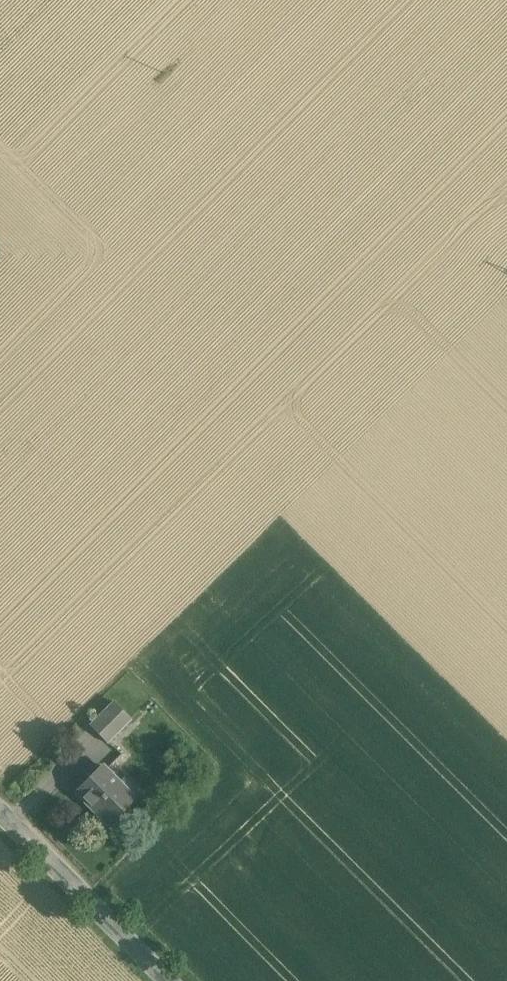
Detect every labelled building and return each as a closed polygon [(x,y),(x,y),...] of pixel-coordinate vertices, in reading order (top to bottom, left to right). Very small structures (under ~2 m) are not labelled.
[(114,701),(90,725),(107,743),(131,719),(114,701)] [(101,765),(76,791),(109,824),(135,799),(101,765)]
